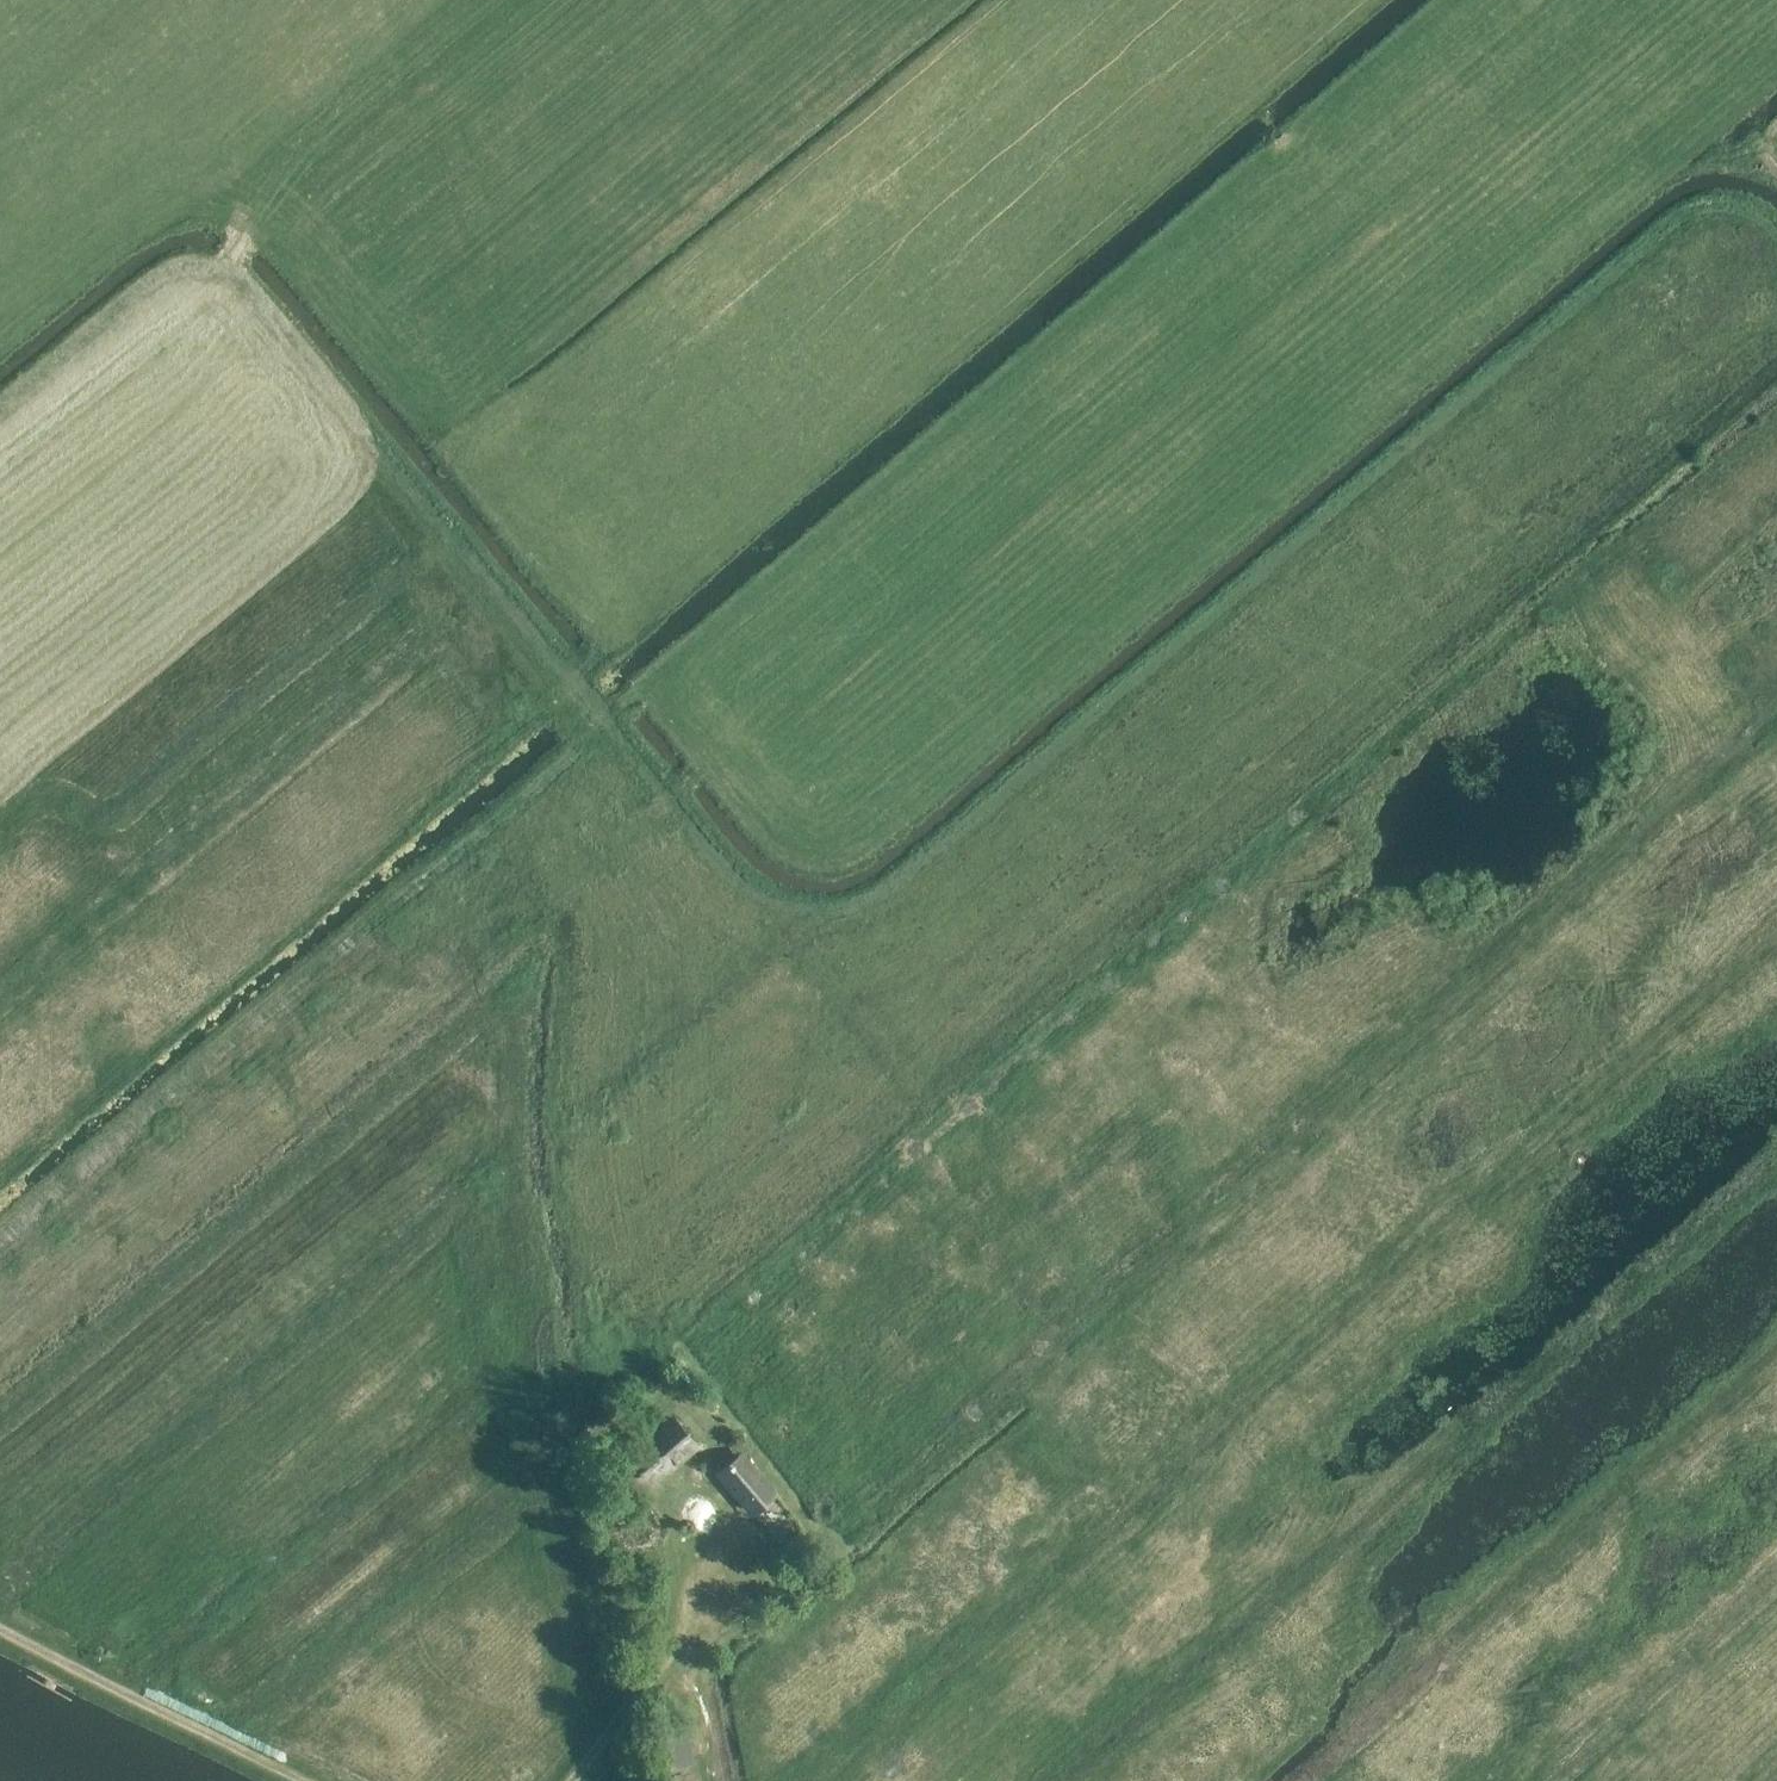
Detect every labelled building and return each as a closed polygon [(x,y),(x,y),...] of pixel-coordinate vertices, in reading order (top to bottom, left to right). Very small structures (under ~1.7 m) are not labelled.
[(649,1444),(629,1461),(647,1482),(666,1465),(668,1467),(694,1444),(673,1420),(647,1442),(649,1444)] [(772,1495),(740,1456),(720,1474),(752,1512),(772,1495)]
